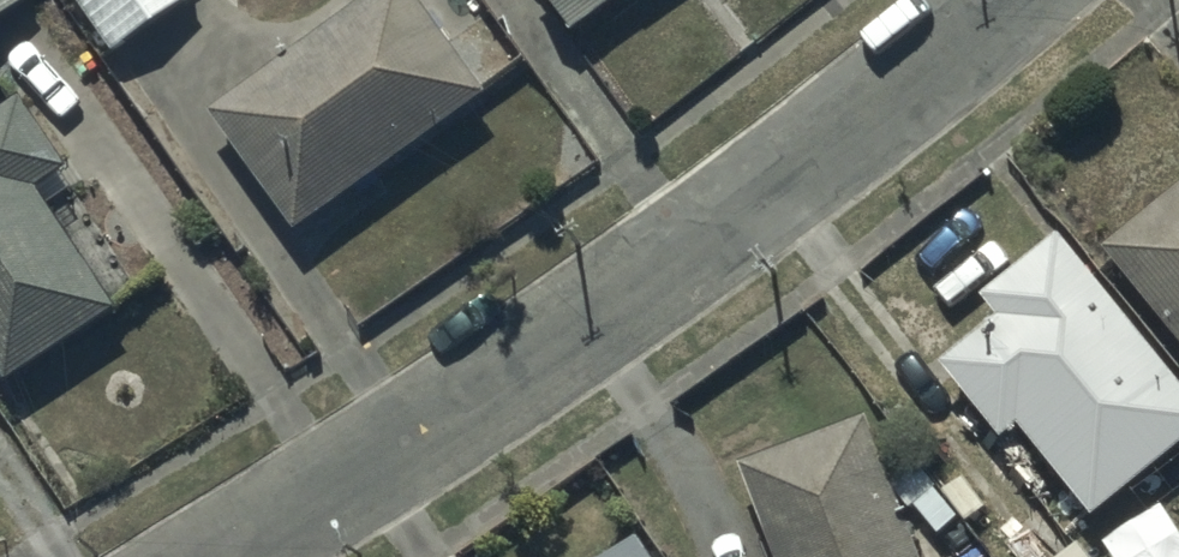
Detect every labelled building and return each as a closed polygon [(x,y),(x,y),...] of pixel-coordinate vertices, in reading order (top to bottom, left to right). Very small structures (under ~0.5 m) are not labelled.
[(29,0),(0,0),(0,21),(29,0)] [(107,52),(185,0),(72,0),(107,52)] [(213,122),(296,243),(492,109),(418,0),(394,0),(213,122)] [(576,47),(641,0),(543,0),(576,47)] [(0,130),(0,382),(8,395),(117,327),(40,203),(70,184),(27,113),(0,130)] [(1102,265),(1178,354),(1178,200),(1102,265)] [(946,379),(1002,450),(1021,435),(1097,531),(1178,466),(1178,391),(1066,247),(987,310),(1013,343),(1007,347),(1001,340),(946,379)] [(745,479),(773,556),(917,556),(870,432),(745,479)] [(1006,532),(1027,556),(1080,556),(1040,509),(1006,532)]
